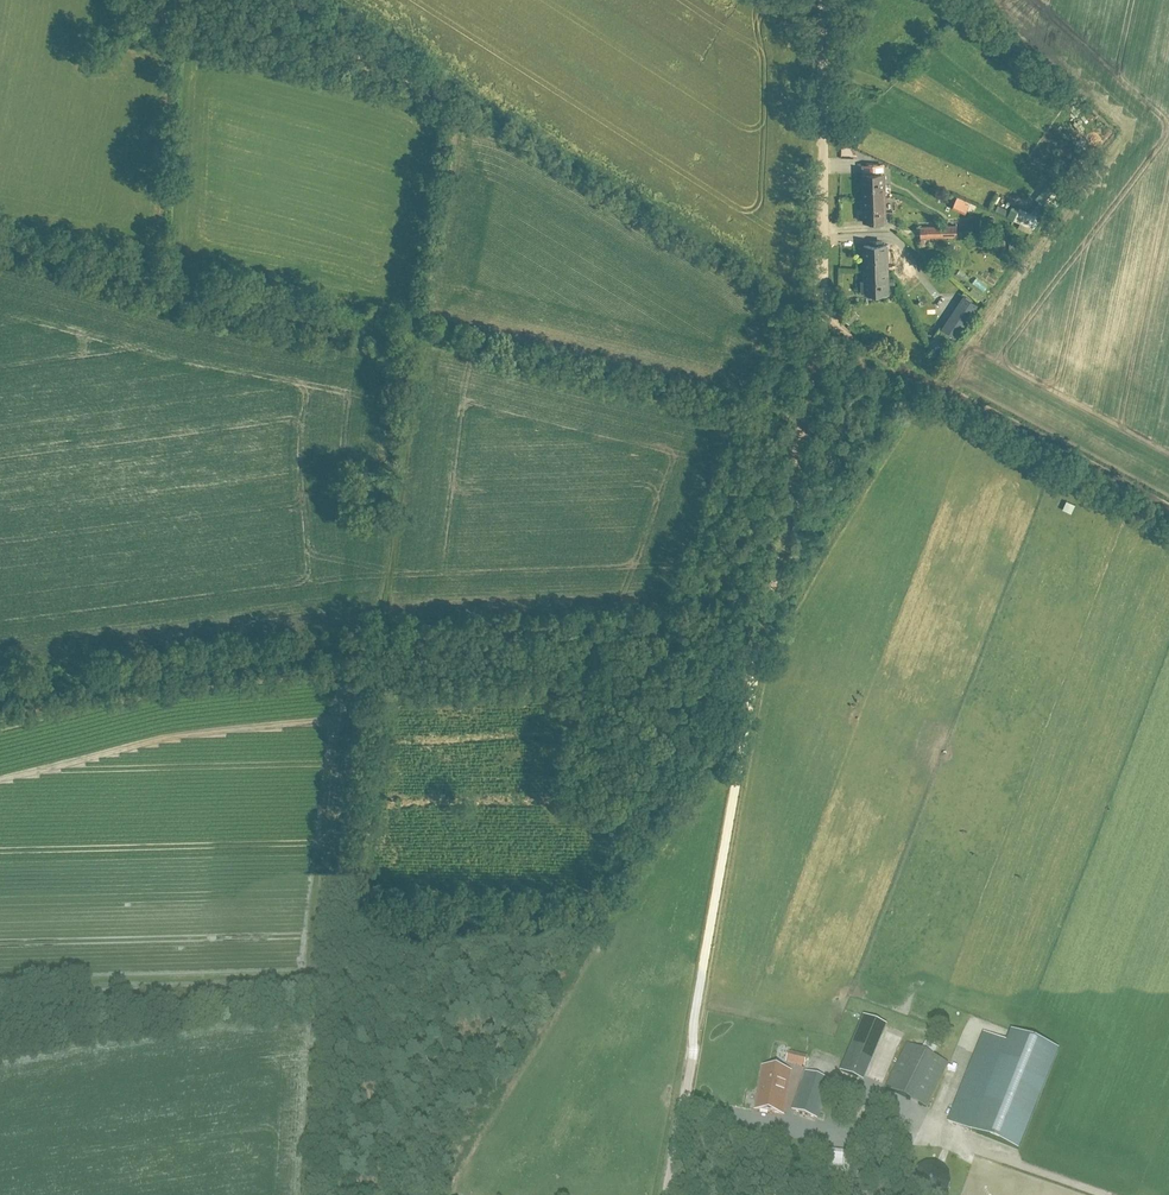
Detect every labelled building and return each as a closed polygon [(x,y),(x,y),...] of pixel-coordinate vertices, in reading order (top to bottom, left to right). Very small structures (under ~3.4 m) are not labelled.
[(863,164),(863,173),(886,173),(886,164),(863,164)] [(863,173),(865,221),(871,220),(884,220),(887,220),(886,173),(863,173)] [(1019,207),(1014,220),(1034,229),(1040,217),(1019,207)] [(922,225),(922,237),(959,236),(958,224),(922,225)] [(864,243),(864,293),(890,293),(890,243),(864,243)] [(942,326),(957,337),(980,305),(966,295),(942,326)] [(863,1018),(840,1073),(864,1083),(887,1028),(863,1018)] [(984,1034),(949,1124),(1019,1151),(1059,1050),(1012,1032),(1007,1043),(984,1034)] [(921,1105),(944,1060),(934,1055),(937,1048),(922,1040),(918,1048),(908,1042),(885,1087),(896,1092),(892,1100),(907,1108),(911,1100),(921,1105)] [(808,1057),(789,1052),(787,1063),(805,1068),(808,1057)] [(783,1114),(785,1101),(791,1071),(764,1067),(756,1110),(783,1114)] [(818,1119),(831,1081),(806,1072),(793,1111),(818,1119)] [(865,1154),(845,1151),(823,1149),(821,1164),(863,1169),(865,1154)] [(944,1166),(936,1163),(927,1163),(919,1167),(915,1175),(914,1184),(917,1192),(921,1194),(944,1194),(948,1191),(951,1183),(950,1174),(944,1166)]
